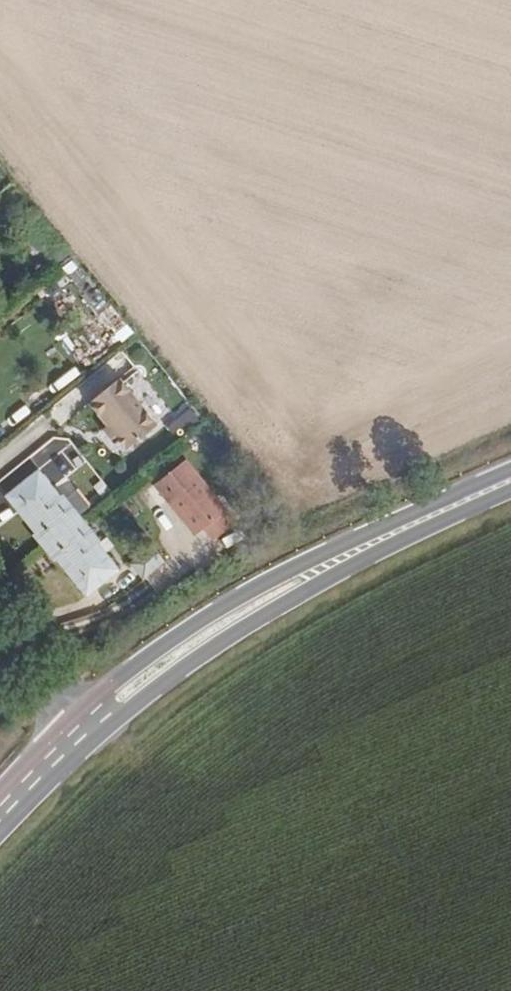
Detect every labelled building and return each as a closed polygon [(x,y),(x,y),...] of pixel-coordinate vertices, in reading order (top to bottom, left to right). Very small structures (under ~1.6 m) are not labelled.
[(110,302),(40,214),(28,223),(98,311),(110,302)] [(126,445),(159,421),(123,373),(90,397),(126,445)] [(157,383),(227,471),(239,462),(168,374),(157,383)] [(151,484),(191,537),(222,514),(182,461),(151,484)] [(120,571),(32,462),(0,488),(87,597),(120,571)]
